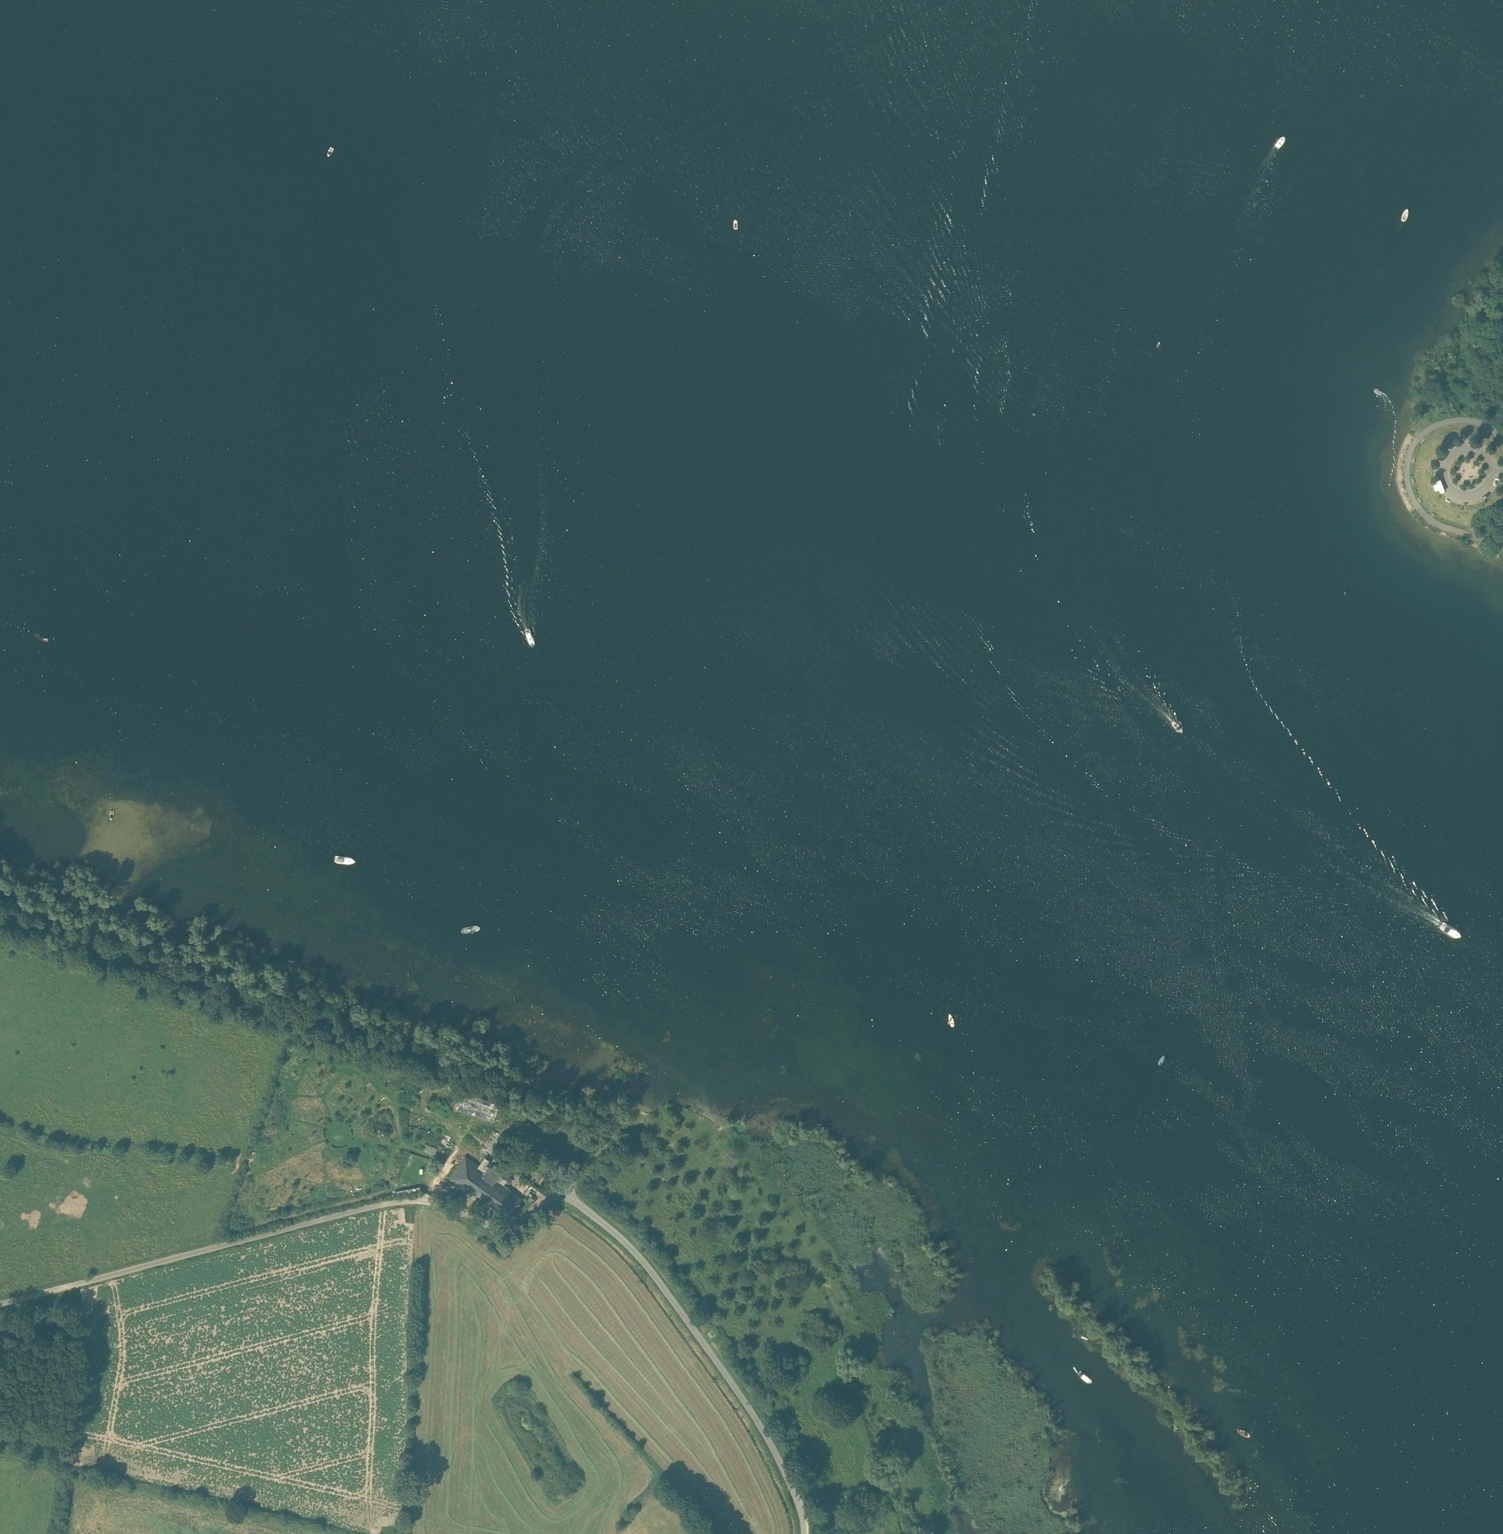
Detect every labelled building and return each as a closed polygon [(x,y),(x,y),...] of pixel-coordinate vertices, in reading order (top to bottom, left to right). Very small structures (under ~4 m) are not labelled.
[(474,1103),(483,1103),(484,1094),(471,1094),(470,1101),(474,1101),(474,1103)] [(455,1169),(449,1177),(508,1218),(522,1198),(508,1188),(509,1187),(503,1183),(497,1179),(504,1170),(503,1169),(492,1161),(491,1161),(486,1169),(485,1170),(465,1155),(455,1169)] [(506,1242),(499,1250),(504,1255),(512,1248),(506,1242)]
